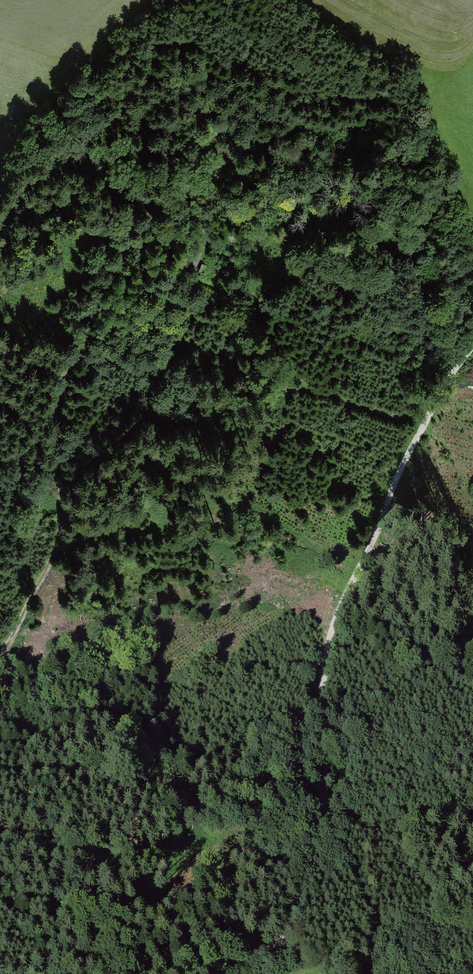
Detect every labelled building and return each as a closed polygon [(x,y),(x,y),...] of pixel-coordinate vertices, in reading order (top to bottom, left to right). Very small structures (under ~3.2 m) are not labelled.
[(209,266),(202,263),(199,271),(206,274),(209,266)]
